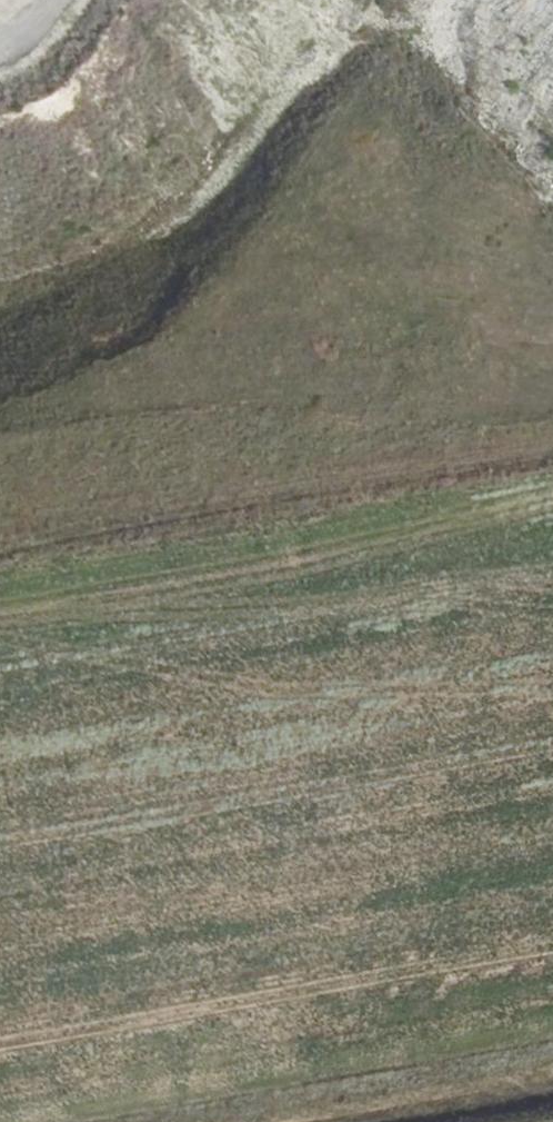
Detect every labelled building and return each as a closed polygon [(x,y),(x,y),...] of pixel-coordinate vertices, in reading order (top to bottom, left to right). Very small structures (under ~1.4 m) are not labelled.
[(100,0),(84,0),(76,19),(89,24),(100,0)]
